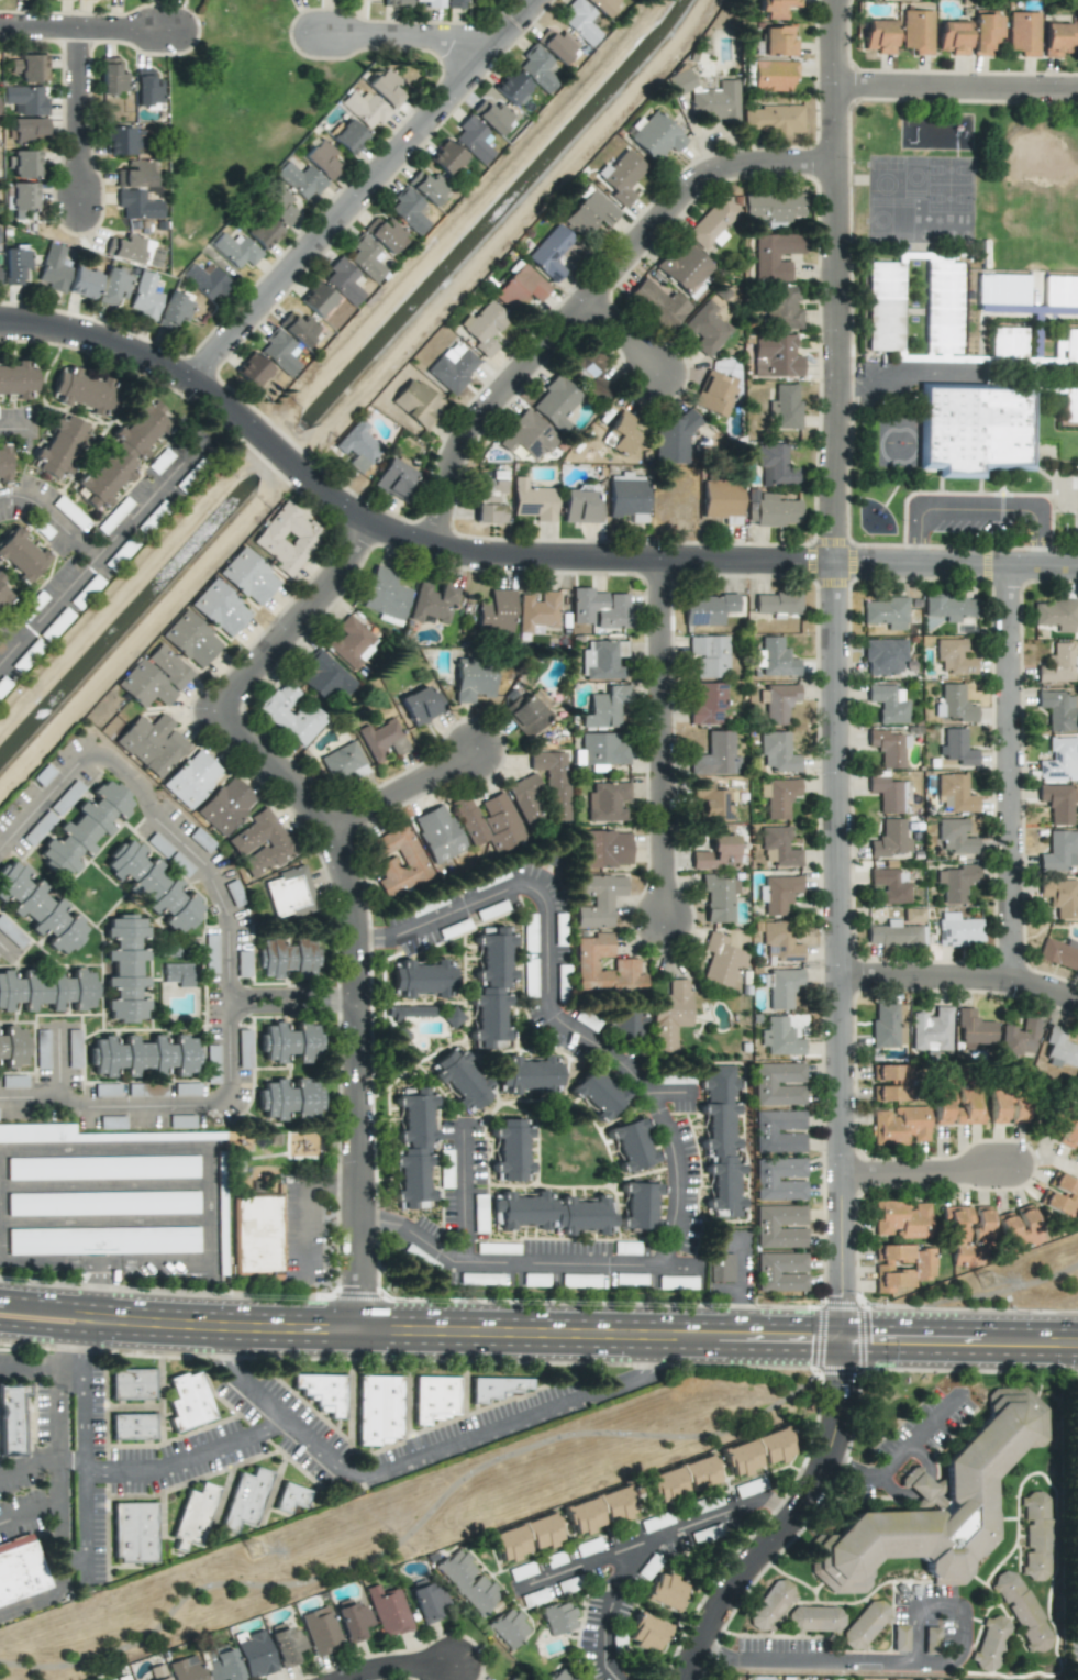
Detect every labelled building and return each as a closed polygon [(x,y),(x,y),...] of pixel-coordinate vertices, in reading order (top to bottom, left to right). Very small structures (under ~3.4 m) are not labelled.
[(443,0),(414,0),(414,2),(426,2),(426,8),(443,9),(443,0)] [(463,0),(446,0),(446,8),(463,8),(463,0)] [(570,15),(562,23),(589,47),(601,34),(588,22),(595,14),(580,0),(572,0),(563,9),(570,15)] [(604,17),(619,0),(585,0),(604,17)] [(785,8),(797,8),(797,0),(758,0),(758,12),(765,12),(765,19),(785,20),(785,8)] [(914,55),(931,55),(932,11),(902,10),(901,47),(914,47),(914,55)] [(1007,51),(1020,51),(1020,56),(1038,56),(1038,12),(1008,12),(1007,51)] [(973,56),(990,55),(989,41),(1002,40),(1001,14),(971,15),(973,56)] [(894,54),(894,20),(865,20),(865,49),(876,49),(876,54),(894,54)] [(967,21),(938,21),(938,51),(950,52),(950,55),(967,56),(967,21)] [(1043,57),(1060,58),(1060,52),(1071,52),(1072,24),(1044,23),(1043,57)] [(763,26),(762,55),(796,56),(796,39),(792,39),(792,27),(763,26)] [(580,50),(563,32),(554,40),(547,33),(538,41),(562,67),(580,50)] [(518,68),(547,95),(558,82),(545,70),(553,61),(533,43),(521,56),(525,60),(518,68)] [(47,82),(46,55),(11,56),(11,70),(19,70),(19,82),(47,82)] [(126,72),(118,73),(117,57),(100,58),(101,93),(127,93),(126,72)] [(752,90),(791,91),(791,79),(796,80),(797,62),(753,60),(752,90)] [(392,86),(397,81),(381,66),(364,84),(393,110),(404,97),(392,86)] [(665,77),(673,98),(697,89),(689,68),(665,77)] [(530,87),(511,69),(493,88),(515,109),(527,96),(524,92),(530,87)] [(135,104),(161,105),(162,76),(136,76),(135,104)] [(718,80),(718,91),(690,91),(690,116),(701,116),(701,123),(713,123),(713,122),(737,122),(737,80),(718,80)] [(42,86),(3,87),(3,104),(12,104),(13,115),(47,114),(47,97),(42,98),(42,86)] [(375,121),(379,124),(390,112),(366,90),(358,98),(351,90),(338,103),(367,130),(375,121)] [(515,119),(498,105),(494,109),(482,99),(470,113),(500,137),(515,119)] [(743,106),(743,133),(802,132),(802,106),(743,106)] [(453,139),(481,165),(494,152),(485,144),(492,136),(468,114),(456,127),(461,131),(453,139)] [(47,140),(47,119),(9,118),(9,140),(47,140)] [(329,138),(349,156),(367,136),(348,118),(329,138)] [(132,127),(106,127),(106,154),(140,154),(140,135),(132,135),(132,127)] [(329,158),(334,152),(319,138),(302,157),(328,181),(340,168),(329,158)] [(428,158),(446,176),(465,157),(447,139),(428,158)] [(605,163),(594,174),(613,192),(610,195),(623,208),(635,195),(628,188),(646,168),(626,148),(608,167),(605,163)] [(39,150),(8,151),(9,178),(40,177),(39,150)] [(116,187),(152,186),(151,160),(126,160),(126,170),(116,170),(116,187)] [(298,173),(286,161),(274,174),(306,204),(326,183),(306,164),(298,173)] [(449,187),(434,174),(429,179),(417,170),(406,183),(433,206),(449,187)] [(38,210),(37,183),(11,183),(12,210),(38,210)] [(286,227),(296,215),(285,205),(291,198),(277,185),(260,204),(286,227)] [(389,209),(416,237),(430,225),(417,211),(423,204),(405,185),(392,197),(396,202),(389,209)] [(562,220),(582,238),(599,219),(607,227),(620,213),(592,187),(562,220)] [(161,201),(143,200),(143,190),(117,190),(116,207),(122,207),(122,218),(161,219),(161,201)] [(804,193),(743,193),(743,220),(766,220),(766,226),(803,226),(804,193)] [(727,236),(722,231),(740,211),(721,194),(685,234),(703,250),(711,241),(717,246),(727,236)] [(262,250),(282,232),(263,213),(244,231),(262,250)] [(408,240),(388,218),(382,224),(376,217),(364,228),(390,257),(408,240)] [(573,239),(557,223),(525,257),(554,284),(565,271),(554,260),(573,239)] [(250,267),(261,254),(238,233),(230,241),(221,232),(209,245),(236,270),(243,261),(250,267)] [(356,252),(350,257),(372,284),(386,272),(376,259),(382,254),(364,232),(350,244),(356,252)] [(104,254),(158,269),(163,250),(153,248),(155,242),(126,234),(124,241),(109,237),(104,254)] [(755,282),(790,281),(789,261),(777,261),(776,254),(803,254),(802,234),(754,235),(755,282)] [(712,266),(681,239),(656,267),(692,300),(710,280),(704,275),(712,266)] [(70,267),(60,264),(65,248),(47,243),(37,280),(47,283),(46,289),(63,293),(70,267)] [(4,250),(5,285),(22,285),(22,269),(30,269),(30,249),(4,250)] [(528,297),(536,304),(550,289),(521,261),(490,293),(511,314),(528,297)] [(200,270),(192,262),(180,275),(211,304),(231,283),(207,262),(200,270)] [(867,350),(901,351),(903,262),(868,262),(867,350)] [(960,262),(926,262),(925,354),(896,354),(896,361),(966,362),(966,356),(959,356),(960,262)] [(67,293),(93,300),(100,273),(75,266),(67,293)] [(122,309),(130,275),(106,268),(97,303),(122,309)] [(130,307),(140,310),(138,317),(155,321),(160,295),(152,293),(156,275),(138,271),(130,307)] [(976,303),(1027,304),(1028,275),(977,274),(976,303)] [(667,332),(691,307),(673,291),(667,298),(644,276),(627,294),(667,332)] [(1044,276),(1043,306),(1058,306),(1058,315),(1077,315),(1077,277),(1044,276)] [(336,300),(319,281),(300,299),(317,318),(336,300)] [(177,318),(187,321),(194,301),(169,292),(157,325),(173,330),(177,318)] [(717,308),(707,298),(681,326),(696,341),(692,345),(706,358),(731,331),(712,314),(717,308)] [(471,318),(467,314),(457,326),(475,343),(472,346),(486,359),(498,346),(489,339),(508,318),(488,299),(471,318)] [(305,317),(300,322),(289,312),(277,324),(305,350),(322,333),(305,317)] [(291,377),(300,364),(292,358),(300,347),(273,328),(264,340),(267,343),(259,353),(291,377)] [(1025,329),(990,328),(989,362),(1024,363),(1025,329)] [(1064,329),(1063,364),(1077,364),(1077,330),(1064,329)] [(801,377),(801,355),(794,355),(794,335),(752,335),(753,377),(801,377)] [(426,371),(451,395),(480,364),(455,340),(426,371)] [(564,365),(596,401),(613,387),(596,369),(604,361),(588,343),(564,365)] [(254,389),(272,370),(253,352),(235,371),(254,389)] [(34,368),(23,368),(23,361),(15,361),(15,366),(0,366),(0,394),(14,394),(14,399),(34,399),(34,368)] [(56,371),(50,400),(67,404),(67,403),(90,408),(89,414),(108,419),(117,381),(66,369),(65,373),(56,371)] [(736,380),(707,369),(692,405),(722,417),(736,380)] [(581,397),(558,375),(529,406),(559,434),(569,423),(562,417),(581,397)] [(427,429),(445,402),(409,377),(390,405),(427,429)] [(799,384),(775,384),(774,401),(769,401),(769,428),(799,429),(799,384)] [(1033,471),(1034,389),(918,387),(917,469),(936,470),(936,478),(984,478),(984,471),(1033,471)] [(1063,422),(1077,423),(1077,387),(1063,387),(1063,422)] [(72,487),(96,514),(110,501),(105,496),(123,479),(124,480),(150,457),(142,449),(173,421),(150,396),(134,410),(137,413),(107,440),(115,448),(72,487)] [(507,453),(515,445),(535,463),(558,437),(525,408),(495,442),(507,453)] [(630,426),(635,418),(620,409),(600,442),(626,457),(640,433),(630,426)] [(35,469),(54,480),(59,470),(66,475),(92,430),(60,412),(50,428),(53,430),(42,449),(38,447),(33,456),(40,460),(35,469)] [(686,463),(687,431),(695,431),(696,418),(655,416),(654,463),(686,463)] [(359,474),(382,449),(364,432),(368,427),(359,418),(333,446),(346,458),(344,460),(359,474)] [(786,443),(758,444),(759,486),(799,485),(798,467),(786,467),(786,443)] [(400,501),(415,472),(387,457),(372,486),(400,501)] [(608,476),(608,517),(629,517),(629,523),(645,523),(645,476),(631,476),(631,472),(619,472),(619,476),(608,476)] [(526,487),(527,477),(513,476),(512,515),(535,516),(535,521),(554,522),(555,488),(526,487)] [(702,517),(723,517),(723,524),(739,524),(739,477),(703,477),(702,517)] [(562,523),(600,523),(600,501),(591,501),(591,490),(563,490),(562,523)] [(800,500),(776,500),(776,492),(747,491),(746,524),(800,526),(800,500)] [(252,543),(277,562),(273,567),(288,578),(304,557),(306,559),(326,532),(308,520),(283,501),(252,543)] [(26,583),(48,557),(39,549),(39,550),(12,528),(0,542),(0,561),(26,583)] [(218,573),(256,607),(280,581),(242,547),(218,573)] [(400,626),(411,589),(393,584),(396,572),(372,565),(360,607),(378,613),(376,619),(400,626)] [(189,604),(227,639),(251,613),(213,578),(189,604)] [(0,580),(0,610),(15,594),(0,580)] [(409,619),(421,622),(422,617),(448,623),(456,588),(435,583),(435,585),(417,581),(409,619)] [(628,594),(607,594),(607,593),(592,593),(592,588),(572,588),(572,623),(595,623),(595,628),(628,628),(628,594)] [(513,590),(489,589),(489,601),(477,601),(476,632),(512,633),(513,590)] [(518,634),(542,634),(542,628),(557,628),(558,591),(540,591),(540,597),(519,597),(518,634)] [(800,614),(801,593),(755,592),(754,613),(800,614)] [(684,626),(722,625),(722,612),(737,612),(737,595),(683,596),(684,626)] [(924,616),(945,616),(944,622),(959,623),(959,617),(975,617),(976,597),(924,596),(924,616)] [(906,597),(862,599),(863,624),(886,623),(886,630),(907,630),(906,597)] [(1033,626),(1056,626),(1056,633),(1076,633),(1077,599),(1048,599),(1048,603),(1033,603),(1033,626)] [(222,644),(184,609),(160,635),(198,670),(222,644)] [(327,646),(353,670),(378,642),(347,614),(336,627),(341,631),(327,646)] [(727,636),(688,636),(689,657),(696,656),(696,678),(728,678),(727,636)] [(761,676),(798,675),(798,659),(788,659),(788,648),(782,648),(782,636),(761,637),(761,650),(756,650),(756,667),(761,667),(761,676)] [(947,674),(976,674),(975,658),(964,658),(964,638),(935,639),(936,662),(941,662),(941,670),(947,670),(947,674)] [(865,640),(865,674),(901,674),(901,661),(906,661),(905,639),(865,640)] [(581,679),(624,679),(624,667),(616,667),(616,657),(626,657),(626,641),(586,641),(587,649),(581,650),(581,679)] [(115,685),(142,709),(153,697),(164,707),(193,673),(159,643),(144,660),(140,656),(115,685)] [(1036,666),(1036,682),(1077,681),(1076,656),(1073,656),(1073,643),(1052,643),(1053,655),(1048,655),(1048,666),(1036,666)] [(356,683),(319,649),(295,676),(320,698),(332,685),(344,696),(356,683)] [(493,701),(494,660),(455,660),(455,701),(493,701)] [(301,749),(327,718),(308,701),(294,717),(286,711),(301,694),(284,679),(257,710),(301,749)] [(724,683),(691,682),(690,724),(724,725),(724,683)] [(964,684),(937,684),(938,720),(976,720),(976,705),(964,705),(964,684)] [(624,685),(606,685),(606,694),(589,694),(589,715),(581,715),(581,728),(625,727),(624,685)] [(798,701),(798,686),(758,686),(759,703),(765,703),(766,726),(789,725),(788,702),(798,701)] [(867,686),(867,702),(878,702),(879,723),(907,723),(907,700),(902,700),(902,686),(867,686)] [(428,694),(426,687),(400,696),(411,726),(446,713),(437,691),(428,694)] [(1063,691),(1036,691),(1036,708),(1047,708),(1047,731),(1073,732),(1074,696),(1063,696),(1063,691)] [(520,700),(516,696),(500,711),(526,739),(550,717),(528,693),(520,700)] [(159,780),(189,745),(170,728),(174,723),(161,712),(150,725),(137,715),(114,742),(159,780)] [(356,729),(375,765),(386,759),(382,750),(389,746),(394,757),(408,750),(393,718),(370,730),(367,724),(356,729)] [(976,766),(976,749),(965,749),(966,728),(944,728),(943,746),(938,746),(938,758),(958,758),(957,766),(976,766)] [(689,755),(689,775),(739,774),(738,756),(733,757),(732,730),(706,731),(707,754),(689,755)] [(788,731),(761,732),(761,767),(773,767),(773,772),(800,771),(799,755),(789,755),(788,731)] [(903,768),(903,748),(908,748),(909,732),(868,731),(868,748),(879,748),(879,768),(903,768)] [(628,764),(627,733),(582,734),(582,765),(628,764)] [(1038,760),(1038,781),(1077,782),(1077,737),(1049,737),(1049,760),(1038,760)] [(352,780),(368,771),(352,740),(319,758),(333,782),(348,774),(352,780)] [(161,785),(188,810),(214,784),(211,781),(221,771),(197,748),(161,785)] [(567,824),(567,752),(529,752),(529,770),(547,770),(547,824),(567,824)] [(34,780),(46,786),(54,770),(43,764),(34,780)] [(257,799),(231,775),(196,813),(222,837),(257,799)] [(526,827),(549,815),(529,775),(505,787),(526,827)] [(134,803),(105,777),(91,793),(97,797),(89,807),(82,801),(74,809),(80,814),(69,826),(63,821),(56,830),(62,835),(55,844),(49,839),(35,855),(64,880),(78,865),(72,860),(80,850),(88,857),(95,848),(90,844),(100,832),(105,837),(112,829),(106,823),(114,814),(120,819),(134,803)] [(879,813),(903,813),(903,781),(887,781),(887,777),(867,777),(868,793),(879,793),(879,813)] [(700,821),(728,821),(729,790),(710,790),(710,780),(690,780),(690,799),(701,800),(700,821)] [(767,820),(789,819),(789,797),(800,797),(799,780),(759,781),(760,798),(766,798),(767,820)] [(587,821),(625,821),(625,808),(618,808),(618,800),(629,800),(629,782),(592,782),(592,792),(587,792),(587,821)] [(1049,802),(1048,825),(1072,825),(1072,802),(1077,802),(1077,799),(1077,785),(1038,785),(1037,802),(1049,802)] [(479,802),(486,816),(479,819),(467,793),(449,802),(472,847),(487,840),(494,855),(526,840),(502,791),(479,802)] [(412,817),(432,865),(465,851),(445,803),(412,817)] [(226,840),(239,859),(238,860),(251,880),(296,852),(266,806),(249,817),(252,823),(226,840)] [(869,840),(869,857),(888,857),(888,852),(909,852),(909,839),(904,839),(903,818),(880,819),(880,840),(869,840)] [(939,819),(939,853),(978,853),(977,838),(966,838),(966,819),(939,819)] [(432,876),(407,822),(369,839),(378,858),(396,850),(403,866),(398,868),(393,857),(376,864),(382,878),(377,881),(385,898),(432,876)] [(760,849),(774,849),(774,866),(800,866),(801,849),(789,849),(789,827),(761,827),(760,849)] [(578,832),(578,868),(630,866),(629,831),(578,832)] [(1077,831),(1048,831),(1048,854),(1039,854),(1039,870),(1077,869),(1077,831)] [(737,868),(736,835),(710,835),(710,851),(691,852),(691,869),(737,868)] [(155,904),(154,906),(169,916),(182,896),(176,893),(181,886),(157,871),(162,864),(151,858),(148,863),(139,858),(144,849),(123,836),(103,869),(119,879),(121,875),(132,881),(128,887),(155,904)] [(11,858),(0,869),(0,902),(1,903),(7,896),(14,902),(30,885),(23,878),(28,873),(11,858)] [(263,882),(274,918),(295,912),(296,916),(317,909),(304,865),(276,873),(277,878),(263,882)] [(943,904),(966,903),(966,884),(979,884),(978,867),(935,867),(936,884),(943,884),(943,904)] [(909,903),(908,882),(896,883),(895,868),(869,868),(869,886),(880,885),(881,904),(909,903)] [(705,922),(732,923),(733,894),(737,894),(738,879),(720,879),(720,874),(701,874),(700,892),(705,892),(705,922)] [(575,876),(575,896),(592,895),(592,907),(575,907),(575,928),(612,928),(612,896),(625,896),(625,875),(575,876)] [(787,915),(787,903),(792,903),(791,893),(801,893),(801,876),(764,877),(764,886),(759,886),(759,903),(764,902),(765,916),(787,915)] [(51,937),(67,919),(60,912),(65,906),(56,897),(52,903),(40,892),(45,887),(37,879),(9,911),(17,918),(22,913),(34,923),(29,929),(38,936),(43,930),(51,937)] [(1077,919),(1077,888),(1076,888),(1076,879),(1039,880),(1039,897),(1049,897),(1049,908),(1055,908),(1056,919),(1077,919)] [(178,937),(205,907),(189,893),(162,923),(178,937)] [(958,919),(958,912),(938,912),(938,945),(983,944),(982,919),(958,919)] [(88,928),(72,914),(46,944),(62,958),(88,928)] [(106,1020),(145,1022),(146,1000),(137,999),(138,986),(146,986),(147,977),(139,976),(139,960),(146,960),(146,950),(137,949),(138,937),(144,937),(145,917),(106,916),(105,938),(114,939),(113,950),(105,950),(105,961),(113,961),(112,978),(105,977),(105,989),(114,989),(114,1000),(107,1000),(106,1020)] [(866,946),(924,946),(924,926),(898,926),(898,920),(885,919),(885,926),(866,926),(866,946)] [(763,922),(763,955),(775,955),(775,961),(801,961),(801,944),(791,945),(790,921),(763,922)] [(510,969),(508,969),(507,947),(513,946),(512,927),(481,928),(481,935),(475,935),(475,947),(480,946),(481,969),(477,969),(478,995),(469,995),(470,1007),(476,1007),(477,1029),(472,1029),(473,1049),(506,1048),(506,1029),(502,1029),(502,1006),(511,1006),(510,969)] [(709,953),(700,981),(732,991),(743,952),(724,946),(726,937),(708,931),(702,951),(709,953)] [(576,937),(576,994),(645,993),(645,974),(637,974),(637,959),(613,959),(613,970),(596,970),(596,957),(612,957),(612,932),(592,932),(592,937),(576,937)] [(262,939),(263,976),(271,976),(271,979),(282,979),(282,970),(295,970),(295,975),(318,975),(317,948),(314,948),(313,937),(294,937),(294,946),(280,946),(280,939),(262,939)] [(1077,972),(1077,950),(1076,949),(1077,944),(1077,943),(1067,938),(1064,945),(1044,937),(1037,957),(1077,972)] [(236,976),(249,977),(250,952),(237,952),(236,976)] [(392,990),(401,990),(401,998),(411,998),(411,992),(434,992),(434,996),(453,996),(453,966),(443,966),(443,959),(433,959),(433,965),(410,965),(410,961),(392,961),(392,990)] [(192,964),(162,965),(163,982),(177,981),(177,988),(193,987),(192,964)] [(9,1011),(10,1004),(23,1001),(22,1011),(33,1012),(34,1003),(49,1004),(49,1011),(61,1011),(59,1003),(72,1000),(72,1012),(93,1007),(94,988),(90,971),(71,970),(70,979),(59,979),(57,970),(55,970),(47,972),(22,970),(21,979),(10,978),(8,969),(0,971),(0,1011),(9,1011)] [(769,1009),(792,1009),(792,985),(802,985),(802,969),(768,970),(769,1009)] [(688,1026),(689,979),(668,979),(668,995),(652,995),(651,1052),(675,1052),(675,1026),(688,1026)] [(897,1028),(896,1003),(871,1003),(873,1047),(903,1046),(903,1027),(897,1028)] [(434,1006),(386,1007),(386,1020),(410,1020),(409,1017),(434,1016),(434,1006)] [(452,1028),(464,1019),(453,1006),(442,1016),(452,1028)] [(950,1007),(934,1006),(934,1015),(911,1014),(911,1050),(949,1051),(950,1007)] [(994,1021),(974,1021),(974,1008),(957,1008),(958,1046),(994,1046),(994,1021)] [(767,1055),(803,1054),(803,1038),(793,1038),(792,1028),(786,1028),(786,1016),(766,1016),(767,1030),(760,1030),(760,1046),(767,1046),(767,1055)] [(1002,1024),(999,1054),(1020,1057),(1020,1053),(1033,1054),(1037,1018),(1020,1017),(1019,1026),(1002,1024)] [(318,1063),(319,1023),(295,1023),(295,1031),(282,1031),(282,1024),(262,1023),(261,1062),(282,1063),(282,1054),(296,1055),(296,1062),(318,1063)] [(1065,1029),(1049,1024),(1044,1043),(1048,1045),(1045,1056),(1049,1057),(1046,1065),(1058,1068),(1059,1063),(1074,1068),(1077,1056),(1077,1046),(1062,1041),(1065,1029)] [(4,1059),(4,1066),(24,1066),(25,1028),(4,1027),(4,1035),(0,1035),(0,1059),(4,1059)] [(198,1074),(197,1048),(191,1035),(173,1037),(174,1044),(163,1044),(159,1035),(151,1036),(151,1042),(135,1044),(134,1035),(123,1036),(124,1044),(111,1045),(110,1035),(105,1036),(89,1043),(91,1065),(96,1077),(113,1076),(112,1068),(124,1067),(125,1077),(135,1077),(135,1072),(149,1066),(153,1077),(161,1076),(161,1068),(174,1067),(174,1076),(198,1074)] [(490,1096),(485,1090),(488,1087),(466,1061),(468,1060),(456,1045),(433,1064),(438,1070),(432,1075),(439,1084),(443,1080),(458,1099),(456,1101),(468,1115),(490,1096)] [(559,1085),(559,1064),(549,1064),(549,1055),(540,1055),(540,1061),(517,1061),(517,1055),(506,1056),(506,1065),(498,1065),(498,1086),(507,1086),(507,1095),(518,1095),(518,1091),(549,1091),(549,1085),(559,1085)] [(754,1063),(755,1105),(804,1105),(804,1063),(754,1063)] [(705,1066),(705,1079),(699,1079),(700,1090),(705,1090),(706,1104),(704,1104),(707,1198),(706,1198),(706,1209),(725,1209),(726,1217),(738,1217),(737,1206),(745,1206),(744,1198),(739,1198),(738,1174),(744,1174),(744,1162),(734,1163),(733,1149),(740,1149),(739,1138),(734,1139),(733,1114),(740,1114),(739,1103),(734,1104),(733,1065),(705,1066)] [(871,1100),(909,1101),(910,1065),(872,1065),(871,1100)] [(218,1066),(207,1066),(207,1084),(219,1083),(218,1066)] [(593,1066),(570,1090),(603,1122),(626,1098),(593,1066)] [(935,1124),(981,1124),(981,1106),(976,1106),(976,1086),(957,1086),(958,1108),(951,1108),(951,1069),(935,1069),(935,1124)] [(283,1119),(283,1111),(293,1111),(293,1116),(318,1116),(318,1080),(294,1080),(294,1088),(282,1088),(282,1081),(259,1081),(260,1119),(283,1119)] [(398,1201),(403,1201),(403,1210),(426,1208),(426,1200),(431,1199),(431,1189),(429,1189),(426,1144),(437,1143),(436,1130),(430,1130),(428,1106),(435,1106),(434,1094),(426,1095),(426,1087),(402,1089),(403,1096),(395,1096),(396,1107),(399,1107),(402,1155),(393,1156),(394,1169),(396,1169),(398,1201)] [(989,1124),(1007,1124),(1007,1123),(1025,1123),(1025,1088),(989,1088),(989,1124)] [(1070,1149),(1077,1133),(1077,1109),(1058,1099),(1041,1134),(1055,1141),(1055,1142),(1070,1149)] [(927,1107),(893,1107),(893,1116),(888,1116),(888,1110),(872,1110),(872,1146),(904,1145),(904,1135),(912,1135),(912,1142),(927,1142),(927,1107)] [(755,1111),(756,1153),(804,1153),(804,1111),(755,1111)] [(609,1128),(619,1161),(618,1162),(621,1173),(654,1163),(641,1118),(609,1128)] [(501,1180),(530,1181),(530,1161),(525,1161),(526,1138),(531,1138),(531,1127),(522,1127),(522,1119),(500,1119),(500,1128),(493,1128),(493,1138),(498,1138),(498,1162),(493,1162),(493,1172),(501,1172),(501,1180)] [(72,1142),(72,1125),(0,1124),(0,1142),(72,1142)] [(6,1158),(7,1180),(113,1179),(113,1168),(142,1168),(142,1161),(158,1161),(158,1167),(166,1167),(167,1178),(197,1177),(197,1156),(6,1158)] [(805,1158),(756,1159),(756,1201),(805,1200),(805,1179),(805,1158)] [(1056,1172),(1047,1188),(1048,1189),(1040,1204),(1071,1221),(1077,1209),(1077,1184),(1056,1172)] [(658,1183),(622,1182),(622,1193),(626,1194),(625,1217),(620,1217),(620,1228),(653,1230),(654,1195),(658,1195),(658,1183)] [(198,1213),(198,1191),(7,1193),(7,1215),(198,1213)] [(492,1225),(536,1226),(536,1228),(561,1228),(561,1235),(572,1235),(572,1229),(594,1230),(594,1233),(612,1234),(613,1198),(592,1198),(592,1203),(572,1202),(572,1196),(558,1196),(559,1194),(534,1194),(534,1197),(511,1197),(511,1193),(493,1193),(492,1225)] [(234,1276),(269,1275),(269,1281),(281,1281),(279,1195),(232,1196),(234,1276)] [(928,1203),(913,1203),(913,1210),(904,1210),(904,1201),(874,1201),(874,1235),(893,1235),(893,1238),(928,1238),(928,1203)] [(1042,1242),(1030,1204),(1012,1210),(1012,1211),(995,1216),(1007,1254),(1042,1242)] [(805,1227),(806,1227),(805,1205),(756,1206),(757,1248),(806,1247),(805,1227)] [(986,1206),(971,1206),(942,1207),(943,1246),(951,1246),(951,1266),(987,1266),(986,1206)] [(199,1253),(198,1227),(7,1229),(7,1254),(199,1253)] [(875,1293),(893,1293),(893,1288),(913,1287),(913,1280),(934,1279),(934,1248),(914,1249),(914,1244),(874,1245),(874,1262),(875,1293)] [(756,1253),(757,1292),(806,1291),(805,1273),(806,1273),(806,1253),(756,1253)] [(710,1281),(733,1282),(733,1254),(710,1254),(710,1281)] [(695,1276),(658,1277),(658,1289),(695,1288),(695,1276)] [(111,1400),(154,1399),(153,1369),(111,1370),(111,1400)] [(173,1432),(214,1419),(198,1370),(168,1379),(174,1399),(168,1401),(173,1417),(169,1419),(173,1432)] [(344,1375),(293,1374),(292,1388),(301,1389),(300,1398),(316,1398),(316,1412),(329,1412),(328,1419),(343,1419),(344,1375)] [(356,1444),(389,1445),(389,1438),(399,1438),(400,1376),(357,1376),(356,1444)] [(457,1377),(414,1377),(413,1425),(428,1425),(428,1417),(456,1417),(457,1377)] [(470,1404),(484,1404),(484,1398),(506,1399),(506,1393),(520,1393),(520,1389),(531,1390),(531,1379),(470,1378),(470,1404)] [(0,1385),(0,1457),(24,1457),(24,1397),(30,1397),(30,1385),(0,1385)] [(933,1509),(854,1514),(837,1534),(815,1535),(809,1543),(811,1574),(834,1594),(864,1592),(876,1559),(918,1556),(935,1586),(963,1584),(972,1573),(971,1556),(997,1541),(993,1479),(1020,1447),(1042,1446),(1050,1423),(1029,1386),(992,1389),(986,1396),(987,1413),(942,1465),(943,1478),(934,1483),(913,1465),(899,1481),(918,1497),(915,1507),(931,1506),(933,1509)] [(111,1415),(111,1441),(154,1440),(154,1413),(111,1415)] [(765,1466),(794,1455),(783,1426),(754,1438),(765,1466)] [(721,1448),(730,1476),(739,1473),(740,1474),(760,1468),(751,1439),(721,1448)] [(648,1473),(656,1502),(719,1484),(712,1456),(648,1473)] [(237,1472),(219,1528),(234,1534),(237,1523),(252,1527),(270,1472),(254,1466),(250,1476),(237,1472)] [(760,1491),(757,1479),(734,1486),(737,1498),(760,1491)] [(171,1538),(176,1539),(174,1548),(184,1550),(186,1543),(198,1547),(216,1487),(200,1482),(197,1493),(185,1490),(171,1538)] [(290,1505),(303,1509),(309,1490),(282,1482),(274,1509),(287,1514),(290,1505)] [(564,1505),(572,1535),(635,1516),(626,1486),(564,1505)] [(1049,1493),(1019,1494),(1019,1507),(1023,1506),(1023,1522),(1025,1522),(1025,1550),(1022,1550),(1022,1579),(1049,1579),(1049,1493)] [(113,1503),(114,1563),(156,1563),(155,1503),(113,1503)] [(640,1521),(643,1530),(651,1528),(651,1529),(671,1523),(667,1512),(640,1521)] [(490,1533),(500,1563),(517,1557),(516,1555),(545,1545),(546,1546),(562,1541),(553,1513),(490,1533)] [(49,1591),(32,1536),(0,1546),(0,1606),(49,1591)] [(601,1549),(598,1538),(574,1545),(578,1556),(601,1549)] [(478,1617),(501,1597),(479,1572),(457,1547),(435,1567),(478,1617)] [(1014,1568),(990,1580),(1003,1605),(1006,1604),(1021,1631),(1019,1632),(1031,1655),(1053,1643),(1041,1620),(1014,1568)] [(674,1612),(685,1586),(672,1580),(673,1577),(657,1570),(644,1599),(674,1612)] [(766,1634),(796,1592),(775,1577),(745,1620),(766,1634)] [(410,1589),(422,1625),(440,1619),(436,1607),(447,1603),(441,1584),(431,1588),(429,1583),(410,1589)] [(365,1588),(382,1639),(413,1629),(399,1587),(381,1593),(378,1584),(365,1588)] [(840,1636),(857,1652),(892,1614),(874,1598),(840,1636)] [(541,1608),(548,1636),(577,1628),(570,1600),(541,1608)] [(336,1609),(345,1645),(365,1640),(362,1627),(372,1625),(366,1601),(336,1609)] [(315,1656),(342,1645),(327,1605),(299,1616),(315,1656)] [(530,1632),(511,1606),(487,1624),(506,1650),(530,1632)] [(842,1607),(788,1606),(787,1631),(841,1633),(842,1607)] [(655,1653),(668,1626),(637,1612),(625,1640),(655,1653)] [(1010,1621),(985,1615),(973,1661),(977,1662),(976,1668),(996,1673),(1010,1621)] [(269,1635),(281,1670),(299,1663),(295,1652),(306,1649),(297,1625),(269,1635)] [(893,1651),(907,1651),(908,1625),(893,1625),(893,1651)] [(277,1669),(263,1631),(234,1642),(248,1679),(277,1669)] [(224,1679),(243,1679),(231,1647),(205,1657),(213,1679),(220,1679),(224,1679)] [(196,1655),(168,1662),(173,1679),(203,1679),(196,1655)] [(163,1663),(148,1668),(152,1679),(168,1679),(163,1663)] [(545,1679),(574,1679),(560,1665),(545,1679)]
